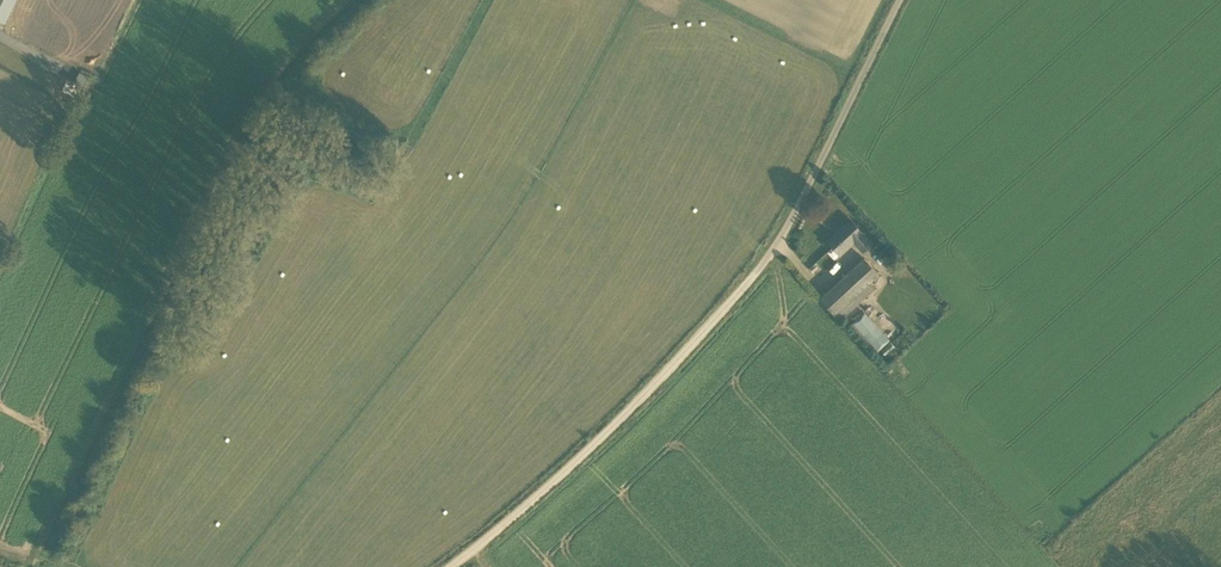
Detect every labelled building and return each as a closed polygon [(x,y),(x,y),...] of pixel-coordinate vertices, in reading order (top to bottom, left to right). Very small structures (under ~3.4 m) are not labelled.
[(6,23),(17,0),(0,0),(0,20),(6,23)] [(813,13),(819,0),(787,0),(813,13)] [(84,87),(89,76),(80,72),(75,82),(84,87)] [(872,244),(858,228),(850,219),(827,240),(839,255),(854,243),(862,253),(872,244)] [(839,320),(876,288),(870,281),(879,274),(864,258),(820,298),(839,320)] [(814,263),(809,268),(813,273),(818,268),(814,263)] [(864,312),(851,324),(876,352),(889,340),(864,312)]
